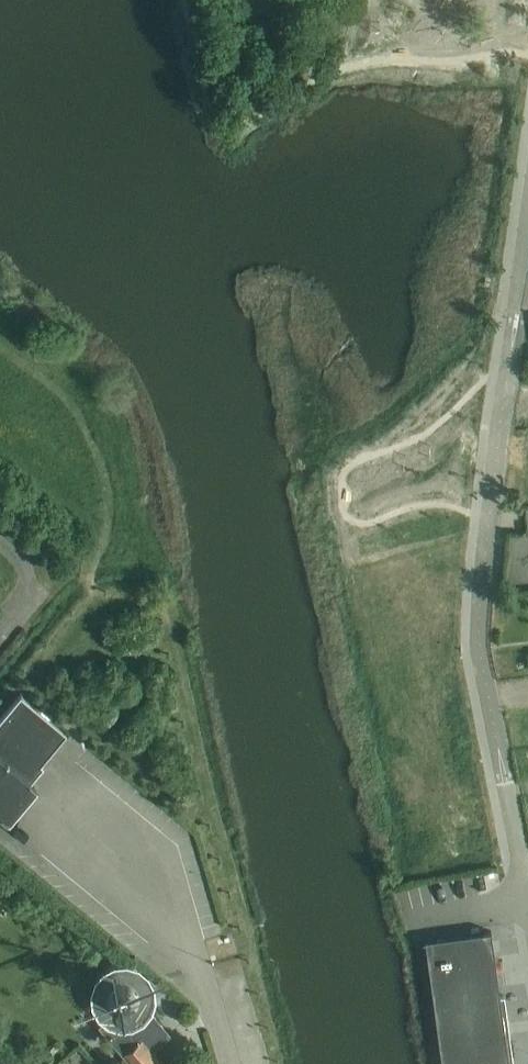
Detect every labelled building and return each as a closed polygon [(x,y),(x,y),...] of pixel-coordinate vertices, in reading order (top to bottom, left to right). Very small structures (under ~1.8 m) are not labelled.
[(67,734),(20,695),(0,719),(0,816),(7,823),(8,821),(9,822),(38,788),(36,787),(37,786),(27,778),(39,764),(40,765),(67,734)] [(509,1063),(491,931),(425,940),(441,1063),(501,1063),(509,1063)] [(136,986),(134,983),(130,981),(127,979),(123,979),(119,979),(115,981),(112,983),(109,986),(107,989),(106,993),(106,997),(106,1001),(108,1005),(109,1007),(111,1009),(113,1010),(116,1011),(118,1012),(101,1027),(131,1062),(129,1063),(162,1063),(150,1050),(168,1034),(139,1000),(140,997),(140,994),(139,991),(138,988),(136,986)]
